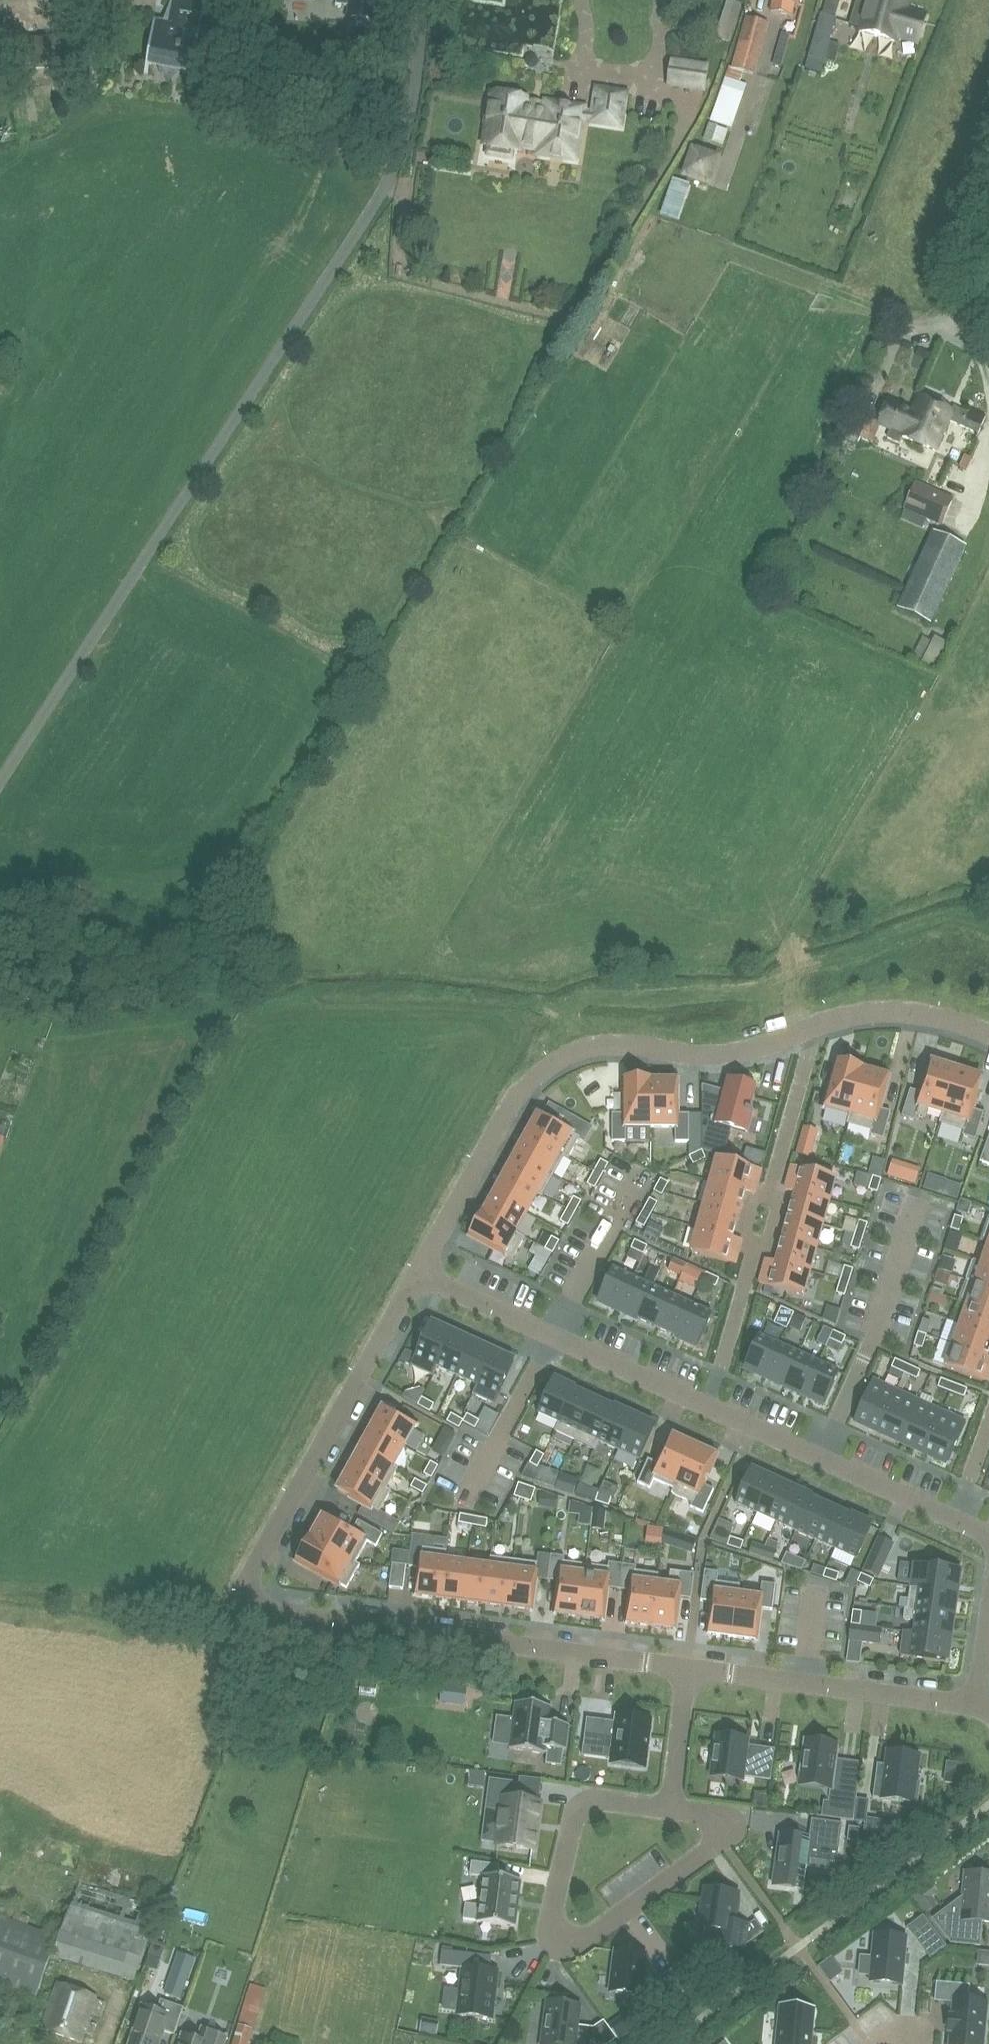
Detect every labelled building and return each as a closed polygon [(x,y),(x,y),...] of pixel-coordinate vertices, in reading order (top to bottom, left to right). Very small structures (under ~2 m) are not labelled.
[(81,0),(67,0),(66,8),(80,10),(81,0)] [(714,38),(728,42),(741,4),(730,0),(727,0),(714,38)] [(792,4),(796,4),(797,0),(775,0),(773,8),(791,12),(792,4)] [(906,0),(868,0),(867,4),(859,2),(859,0),(856,0),(848,24),(860,28),(859,31),(894,41),(895,35),(917,41),(924,16),(903,9),(906,0)] [(168,27),(154,24),(148,60),(192,68),(201,13),(171,8),(168,27)] [(807,56),(823,61),(836,18),(820,13),(807,56)] [(754,75),(768,23),(745,17),(731,68),(728,67),(709,121),(732,128),(746,85),(739,83),(744,72),(754,75)] [(40,25),(7,20),(0,65),(0,67),(13,69),(10,90),(30,93),(40,25)] [(780,68),(789,35),(781,33),(772,65),(780,68)] [(672,61),(668,86),(704,90),(707,66),(672,61)] [(621,129),(627,93),(595,88),(589,124),(592,125),(619,129),(621,129)] [(525,109),(526,104),(492,98),(484,150),(490,151),(489,159),(511,162),(512,154),(518,155),(520,144),(540,147),(538,159),(576,165),(584,113),(546,107),(545,112),(525,109)] [(682,176),(708,184),(716,159),(690,150),(682,176)] [(947,420),(951,411),(919,396),(912,412),(888,402),(879,422),(856,411),(843,440),(856,445),(859,438),(871,443),(880,424),(891,428),(886,439),(899,444),(902,437),(934,451),(947,420)] [(953,406),(951,411),(947,420),(977,433),(985,416),(969,409),(968,413),(953,406)] [(953,499),(914,482),(902,510),(905,511),(901,520),(922,529),(925,520),(941,527),(953,499)] [(931,531),(897,609),(932,625),(967,547),(931,531)] [(934,661),(947,639),(927,627),(914,649),(934,661)] [(943,1113),(957,1069),(932,1062),(922,1093),(910,1089),(902,1116),(915,1120),(916,1115),(925,1118),(928,1109),(942,1113),(943,1113)] [(837,1063),(825,1107),(849,1114),(850,1114),(863,1070),(837,1063)] [(982,1077),(957,1069),(943,1113),(942,1113),(939,1122),(964,1130),(962,1135),(975,1139),(984,1113),(972,1109),(982,1077)] [(879,1108),(887,1076),(863,1070),(850,1114),(849,1114),(847,1123),(871,1129),(870,1135),(883,1139),(891,1112),(879,1108)] [(624,1080),(624,1113),(612,1113),(612,1142),(626,1142),(626,1127),(650,1127),(650,1080),(624,1080)] [(677,1080),(650,1080),(650,1127),(675,1127),(675,1142),(689,1142),(689,1113),(677,1113),(677,1080)] [(751,1115),(752,1115),(753,1112),(747,1111),(754,1087),(728,1080),(725,1091),(724,1096),(717,1094),(716,1098),(702,1094),(702,1150),(724,1156),(731,1127),(746,1131),(751,1115)] [(568,1159),(578,1139),(583,1142),(591,1127),(570,1115),(563,1128),(538,1114),(527,1135),(564,1155),(563,1156),(568,1159)] [(810,1158),(817,1130),(804,1127),(796,1154),(810,1158)] [(564,1155),(527,1135),(516,1155),(553,1175),(563,1156),(564,1155)] [(980,1161),(988,1164),(988,1136),(980,1161)] [(706,1158),(702,1150),(689,1156),(693,1164),(706,1158)] [(553,1175),(516,1155),(505,1175),(538,1193),(537,1194),(541,1196),(553,1175)] [(717,1158),(711,1182),(745,1191),(748,1183),(757,1185),(761,1170),(717,1158)] [(600,1160),(594,1172),(601,1176),(608,1164),(600,1160)] [(887,1175),(901,1180),(905,1166),(891,1162),(887,1175)] [(794,1193),(828,1202),(835,1178),(791,1166),(787,1182),(796,1184),(794,1193)] [(594,1172),(587,1184),(595,1188),(601,1176),(594,1172)] [(538,1193),(505,1175),(494,1195),(527,1213),(537,1194),(538,1193)] [(873,1176),(869,1189),(877,1192),(881,1179),(873,1176)] [(661,1195),(668,1183),(660,1179),(654,1191),(661,1195)] [(711,1182),(704,1205),(739,1215),(745,1191),(711,1182)] [(946,1182),(942,1194),(957,1199),(961,1186),(946,1182)] [(794,1193),(788,1216),(822,1225),(828,1202),(794,1193)] [(516,1232),(527,1213),(494,1195),(483,1215),(516,1233),(516,1232)] [(573,1197),(567,1209),(575,1213),(581,1201),(573,1197)] [(651,1215),(657,1203),(650,1198),(643,1211),(651,1215)] [(704,1205),(698,1228),(732,1238),(739,1215),(704,1205)] [(567,1209),(560,1221),(568,1226),(575,1213),(567,1209)] [(644,1227),(651,1215),(643,1211),(636,1223),(644,1227)] [(524,1237),(516,1232),(516,1233),(483,1215),(471,1235),(513,1258),(524,1237)] [(955,1215),(950,1229),(959,1232),(963,1218),(955,1215)] [(788,1216),(781,1239),(816,1249),(822,1225),(788,1216)] [(988,1217),(980,1240),(988,1243),(988,1217)] [(867,1223),(859,1221),(855,1234),(863,1237),(867,1223)] [(732,1238),(698,1228),(691,1253),(735,1265),(739,1249),(730,1246),(732,1238)] [(963,1236),(949,1232),(947,1241),(946,1243),(959,1247),(963,1236)] [(863,1237),(855,1234),(850,1247),(859,1250),(863,1237)] [(551,1237),(545,1249),(553,1253),(559,1241),(551,1237)] [(781,1239),(775,1262),(809,1272),(816,1249),(781,1239)] [(647,1246),(635,1240),(631,1248),(643,1254),(647,1246)] [(552,1253),(545,1249),(534,1243),(530,1252),(547,1262),(552,1253)] [(955,1261),(943,1257),(939,1269),(951,1273),(955,1261)] [(667,1271),(681,1277),(687,1264),(673,1258),(667,1271)] [(809,1272),(775,1262),(773,1271),(763,1268),(759,1284),(803,1296),(809,1272)] [(988,1289),(988,1266),(982,1263),(975,1282),(975,1284),(988,1289)] [(853,1269),(844,1266),(840,1280),(849,1282),(853,1269)] [(618,1310),(633,1277),(613,1268),(598,1300),(618,1310)] [(936,1281),(946,1284),(949,1275),(940,1272),(936,1281)] [(719,1279),(706,1273),(702,1281),(715,1287),(719,1279)] [(638,1319),(653,1286),(633,1277),(618,1310),(638,1319)] [(988,1311),(988,1289),(975,1284),(975,1282),(966,1279),(958,1301),(967,1305),(968,1304),(988,1311)] [(849,1282),(840,1280),(836,1293),(845,1296),(849,1282)] [(658,1328),(672,1295),(653,1286),(638,1319),(658,1328)] [(929,1304),(942,1309),(946,1297),(932,1293),(929,1304)] [(677,1337),(692,1305),(672,1295),(658,1328),(677,1337)] [(968,1304),(967,1305),(960,1324),(988,1334),(988,1311),(968,1304)] [(697,1346),(712,1314),(692,1305),(677,1337),(697,1346)] [(827,1305),(822,1319),(835,1325),(840,1310),(827,1305)] [(794,1313),(781,1307),(777,1315),(790,1321),(794,1313)] [(810,1330),(813,1322),(800,1316),(797,1324),(810,1330)] [(922,1318),(918,1332),(926,1335),(931,1321),(922,1318)] [(451,1334),(429,1324),(415,1354),(410,1365),(432,1375),(436,1366),(451,1334)] [(987,1356),(988,1350),(988,1334),(960,1324),(953,1345),(987,1356)] [(833,1331),(824,1327),(817,1342),(826,1346),(829,1339),(833,1331)] [(846,1336),(833,1331),(829,1339),(842,1345),(846,1336)] [(926,1335),(918,1332),(914,1345),(922,1348),(926,1335)] [(436,1366),(457,1376),(471,1343),(451,1334),(436,1366)] [(765,1376),(779,1345),(759,1335),(744,1367),(765,1376)] [(492,1353),(471,1343),(457,1376),(477,1385),(492,1353)] [(784,1385),(799,1354),(779,1345),(765,1376),(784,1385)] [(988,1379),(988,1367),(984,1365),(987,1356),(953,1345),(945,1367),(988,1382),(988,1379)] [(405,1349),(399,1360),(410,1365),(415,1354),(405,1349)] [(514,1363),(492,1353),(477,1385),(473,1394),(495,1404),(514,1363)] [(804,1394),(818,1363),(799,1354),(784,1385),(804,1394)] [(904,1373),(908,1365),(895,1359),(891,1367),(904,1373)] [(824,1404),(839,1372),(818,1363),(804,1394),(824,1404)] [(920,1370),(908,1365),(904,1373),(916,1379),(920,1370)] [(904,1373),(891,1367),(888,1373),(901,1379),(904,1373)] [(950,1392),(954,1383),(940,1378),(937,1387),(950,1392)] [(878,1429),(896,1390),(872,1379),(854,1418),(878,1429)] [(574,1390),(552,1380),(537,1413),(558,1422),(559,1423),(574,1390)] [(967,1389),(954,1383),(950,1392),(964,1397),(967,1389)] [(575,1440),(593,1399),(574,1390),(559,1423),(558,1422),(554,1431),(575,1440)] [(919,1400),(896,1390),(878,1429),(901,1439),(919,1400)] [(430,1412),(434,1404),(422,1397),(417,1405),(430,1412)] [(598,1441),(613,1408),(593,1399),(575,1440),(595,1450),(599,1441),(598,1441)] [(924,1450),(942,1411),(919,1400),(901,1439),(924,1450)] [(484,1407),(477,1419),(479,1421),(475,1428),(488,1435),(499,1415),(484,1407)] [(371,1429),(404,1447),(416,1426),(382,1408),(371,1429)] [(633,1417),(613,1408),(598,1441),(599,1441),(618,1450),(633,1417)] [(966,1421),(942,1411),(924,1450),(948,1461),(966,1421)] [(462,1422),(463,1420),(451,1413),(447,1421),(459,1428),(462,1422)] [(475,1428),(479,1421),(467,1414),(463,1420),(462,1422),(475,1428)] [(639,1459),(654,1427),(633,1417),(618,1450),(639,1459)] [(450,1443),(455,1433),(445,1427),(439,1437),(450,1443)] [(404,1447),(371,1429),(360,1449),(393,1467),(404,1447)] [(671,1493),(672,1493),(694,1445),(672,1435),(659,1464),(648,1459),(637,1482),(649,1488),(654,1479),(673,1488),(671,1493)] [(715,1455),(694,1445),(672,1493),(692,1502),(690,1507),(703,1512),(713,1489),(702,1484),(715,1455)] [(393,1467),(360,1449),(349,1468),(382,1487),(393,1467)] [(529,1463),(537,1467),(544,1455),(536,1451),(529,1463)] [(430,1461),(424,1474),(431,1478),(438,1466),(430,1461)] [(387,1488),(386,1489),(382,1487),(349,1468),(337,1489),(365,1505),(379,1512),(391,1491),(387,1488)] [(770,1480),(750,1470),(735,1503),(755,1512),(770,1480)] [(415,1479),(410,1487),(423,1494),(427,1486),(415,1479)] [(790,1489),(770,1480),(755,1512),(775,1522),(790,1489)] [(514,1496),(522,1499),(527,1486),(518,1483),(514,1496)] [(527,1486),(522,1499),(531,1502),(535,1489),(527,1486)] [(790,1489),(775,1522),(796,1531),(810,1498),(790,1489)] [(595,1501),(609,1506),(611,1497),(598,1493),(595,1501)] [(810,1498),(796,1531),(816,1540),(831,1508),(810,1498)] [(569,1514),(579,1515),(581,1505),(570,1502),(569,1514)] [(605,1522),(606,1511),(593,1507),(591,1520),(605,1522)] [(851,1517),(831,1508),(816,1540),(836,1549),(851,1517)] [(460,1514),(458,1523),(472,1525),(474,1517),(460,1514)] [(310,1538),(355,1563),(356,1562),(367,1541),(376,1546),(382,1534),(358,1520),(352,1531),(323,1515),(310,1538)] [(486,1528),(487,1519),(474,1517),(472,1525),(486,1528)] [(871,1526),(851,1517),(836,1549),(856,1559),(871,1526)] [(408,1566),(420,1567),(422,1548),(424,1535),(412,1534),(408,1566)] [(692,1553),(697,1540),(683,1535),(679,1548),(692,1553)] [(730,1537),(727,1545),(740,1550),(743,1541),(730,1537)] [(356,1562),(355,1563),(310,1538),(298,1561),(347,1588),(360,1564),(356,1562)] [(760,1556),(764,1547),(753,1543),(750,1553),(760,1556)] [(776,1551),(764,1547),(760,1556),(772,1560),(776,1551)] [(416,1595),(440,1598),(445,1560),(447,1551),(422,1548),(420,1567),(416,1595)] [(799,1558),(786,1552),(781,1563),(794,1568),(799,1558)] [(560,1582),(556,1613),(579,1616),(586,1564),(564,1561),(564,1557),(551,1555),(547,1580),(560,1582)] [(870,1555),(863,1570),(878,1576),(885,1562),(870,1555)] [(489,1566),(490,1566),(485,1604),(507,1607),(514,1560),(490,1557),(489,1566)] [(440,1598),(462,1601),(467,1563),(445,1560),(440,1598)] [(536,1563),(514,1560),(507,1607),(531,1610),(537,1563),(536,1563)] [(389,1587),(403,1589),(406,1565),(392,1563),(389,1587)] [(485,1604),(490,1566),(489,1566),(467,1563),(462,1601),(485,1604)] [(586,1564),(579,1616),(603,1619),(607,1588),(619,1590),(622,1564),(609,1563),(608,1567),(586,1564)] [(958,1569),(913,1563),(910,1585),(955,1592),(958,1569)] [(657,1578),(658,1578),(659,1574),(636,1571),(636,1566),(622,1564),(619,1590),(631,1591),(627,1623),(651,1626),(657,1578)] [(825,1569),(813,1565),(811,1573),(822,1577),(825,1569)] [(823,1577),(836,1581),(839,1573),(826,1568),(823,1577)] [(669,1579),(658,1578),(657,1578),(651,1626),(674,1629),(678,1597),(691,1599),(694,1574),(670,1570),(669,1579)] [(718,1572),(704,1570),(700,1600),(713,1602),(709,1633),(732,1637),(738,1594),(739,1594),(740,1584),(717,1581),(718,1572)] [(870,1588),(873,1579),(861,1574),(857,1582),(870,1588)] [(739,1594),(738,1594),(732,1637),(756,1640),(760,1608),(772,1610),(776,1584),(762,1583),(760,1597),(739,1594)] [(910,1585),(907,1608),(952,1614),(955,1592),(910,1585)] [(904,1607),(903,1619),(915,1620),(913,1632),(948,1637),(952,1614),(907,1608),(904,1607)] [(851,1624),(860,1625),(862,1611),(853,1610),(851,1624)] [(860,1625),(851,1624),(848,1640),(879,1645),(882,1629),(860,1625)] [(948,1637),(913,1632),(904,1630),(900,1655),(945,1661),(948,1637)] [(466,1688),(441,1685),(440,1699),(464,1702),(466,1688)] [(516,1703),(515,1708),(510,1748),(509,1748),(509,1749),(546,1753),(546,1752),(545,1752),(546,1747),(565,1750),(566,1749),(565,1749),(568,1726),(569,1726),(569,1725),(549,1722),(551,1708),(552,1708),(552,1707),(515,1702),(515,1703),(516,1703)] [(487,1721),(490,1709),(477,1706),(474,1719),(487,1721)] [(587,1718),(584,1741),(613,1745),(611,1763),(645,1767),(651,1720),(617,1716),(616,1725),(606,1724),(606,1721),(587,1718)] [(746,1749),(748,1739),(717,1735),(711,1776),(742,1780),(743,1776),(771,1780),(775,1749),(759,1747),(758,1750),(746,1749)] [(837,1744),(805,1740),(799,1784),(830,1788),(828,1803),(836,1804),(834,1817),(823,1816),(823,1815),(822,1815),(822,1816),(853,1820),(858,1785),(832,1781),(837,1744)] [(880,1764),(876,1797),(921,1803),(924,1778),(920,1778),(922,1755),(889,1751),(887,1765),(880,1764)] [(467,1786),(470,1786),(483,1788),(485,1772),(469,1770),(469,1772),(467,1786)] [(490,1779),(488,1797),(503,1799),(498,1845),(533,1850),(539,1802),(518,1800),(520,1783),(490,1779)] [(809,1839),(779,1835),(772,1884),(795,1887),(798,1866),(836,1871),(842,1823),(812,1819),(809,1839)] [(882,1822),(866,1820),(864,1832),(880,1834),(882,1822)] [(860,1828),(849,1827),(847,1841),(858,1842),(860,1828)] [(476,1922),(515,1927),(515,1926),(520,1883),(521,1883),(521,1882),(497,1879),(499,1867),(471,1863),(469,1877),(483,1878),(479,1907),(465,1905),(463,1918),(476,1920),(476,1922)] [(970,1872),(967,1896),(936,1920),(953,1942),(983,1946),(986,1923),(988,1923),(988,1875),(970,1872)] [(78,1882),(51,1955),(133,1981),(161,1907),(78,1882)] [(707,1888),(701,1927),(720,1930),(718,1944),(743,1948),(746,1923),(732,1921),(736,1892),(707,1888)] [(34,1996),(57,1935),(0,1915),(0,1983),(34,1996)] [(923,1916),(907,1927),(915,1938),(931,1926),(923,1916)] [(869,1981),(902,1984),(907,1937),(874,1934),(869,1981)] [(148,1954),(160,1959),(164,1947),(152,1943),(148,1954)] [(497,1971),(472,1968),(474,1954),(442,1950),(440,1965),(463,1968),(460,1991),(445,1989),(442,2008),(458,2010),(457,2014),(491,2018),(497,1971)] [(645,1954),(616,1950),(610,1992),(639,1996),(645,1954)] [(181,1999),(196,1958),(181,1952),(166,1993),(181,1999)] [(831,1963),(827,1958),(818,1966),(821,1970),(831,1963)] [(702,1966),(690,1975),(695,1982),(707,1974),(702,1966)] [(80,2041),(95,1996),(57,1983),(41,2028),(80,2041)] [(950,2016),(949,2032),(950,2032),(949,2043),(983,2043),(987,2003),(967,2002),(969,1986),(937,1983),(935,2000),(953,2002),(952,2016),(950,2016)] [(232,2043),(248,2043),(252,2029),(253,2029),(266,1989),(250,1984),(232,2043)] [(127,2043),(156,2043),(160,2032),(171,2036),(180,2008),(157,2001),(153,2012),(139,2008),(127,2043)] [(573,2007),(573,2005),(554,2002),(553,2004),(547,2003),(543,2043),(591,2043),(593,2027),(584,2026),(584,2027),(577,2026),(579,2012),(580,2008),(573,2007)] [(810,2018),(782,2015),(780,2043),(807,2043),(810,2018)] [(177,2043),(220,2043),(223,2036),(199,2028),(195,2040),(179,2035),(177,2043)]
